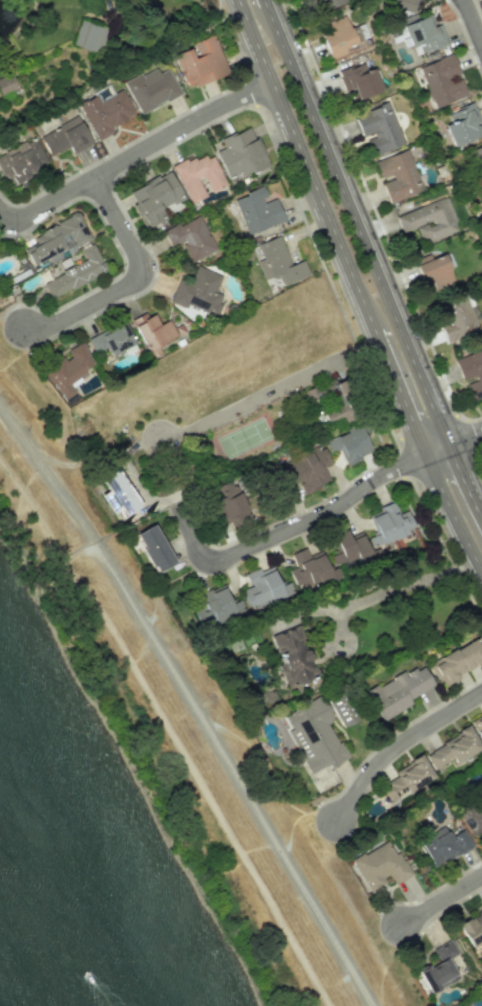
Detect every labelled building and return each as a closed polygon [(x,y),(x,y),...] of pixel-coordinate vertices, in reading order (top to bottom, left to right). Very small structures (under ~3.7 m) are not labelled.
[(346,1),(345,0),(319,0),(324,11),(346,1)] [(381,7),(412,15),(416,0),(383,0),(381,7)] [(324,22),(327,32),(321,34),(329,59),(347,53),(345,46),(354,43),(345,16),(324,22)] [(446,45),(440,25),(434,27),(430,16),(397,26),(404,48),(413,45),(416,54),(446,45)] [(93,51),(99,25),(79,21),(73,46),(93,51)] [(227,73),(213,35),(190,43),(192,47),(172,54),(185,89),(227,73)] [(418,66),(434,108),(466,96),(458,75),(460,74),(452,53),(418,66)] [(381,90),(374,68),(366,71),(362,62),(337,72),(344,92),(350,91),(353,100),(381,90)] [(167,68),(159,73),(156,67),(124,83),(140,114),(180,94),(167,68)] [(16,88),(11,74),(0,78),(0,94),(16,88)] [(99,100),(113,94),(109,85),(95,91),(99,100)] [(96,141),(112,133),(109,126),(134,114),(122,90),(99,101),(96,94),(78,103),(96,141)] [(403,144),(388,103),(354,116),(362,138),(364,138),(371,156),(403,144)] [(447,111),(450,123),(445,125),(451,146),(481,137),(477,121),(479,121),(474,104),(447,111)] [(92,143),(76,116),(38,137),(49,157),(68,146),(72,154),(92,143)] [(228,181),(266,165),(250,126),(219,139),(223,148),(216,151),(228,181)] [(8,187),(30,177),(28,172),(47,162),(35,137),(0,154),(0,171),(8,187)] [(481,174),(481,145),(472,149),(481,174)] [(389,202),(422,191),(407,149),(374,161),(381,180),(389,202)] [(171,166),(190,203),(208,194),(208,193),(226,184),(211,154),(195,161),(192,156),(171,166)] [(183,198),(168,170),(129,192),(134,202),(131,204),(144,228),(165,216),(161,209),(183,198)] [(246,234),(283,221),(275,197),(266,200),(262,187),(233,198),(246,234)] [(458,231),(446,197),(395,215),(401,233),(416,227),(422,243),(458,231)] [(90,239),(77,213),(31,235),(36,244),(24,249),(31,265),(64,249),(65,252),(74,248),(74,247),(90,239)] [(215,250),(198,214),(162,231),(170,247),(181,241),(190,261),(215,250)] [(256,244),(261,259),(257,260),(263,280),(279,275),(282,284),(308,275),(303,260),(289,265),(279,236),(256,244)] [(80,250),(85,261),(42,281),(50,298),(106,272),(93,244),(80,250)] [(428,254),(413,259),(422,285),(431,283),(433,289),(453,283),(443,254),(429,259),(428,254)] [(169,302),(185,308),(186,305),(215,315),(223,293),(215,290),(221,275),(196,266),(189,284),(178,279),(169,302)] [(446,342),(478,331),(475,320),(479,318),(475,308),(470,310),(466,298),(440,306),(446,321),(439,323),(446,342)] [(168,319),(158,324),(151,310),(131,321),(147,351),(176,335),(168,319)] [(134,343),(122,321),(87,339),(94,354),(106,348),(110,356),(134,343)] [(64,399),(76,392),(72,386),(87,375),(83,371),(94,363),(79,342),(64,353),(66,355),(44,371),(64,399)] [(473,376),(475,380),(466,384),(472,400),(481,397),(481,349),(454,359),(462,381),(473,376)] [(320,411),(326,427),(357,415),(343,380),(323,387),(326,395),(333,392),(338,404),(320,411)] [(346,466),(361,459),(360,455),(370,451),(359,425),(325,439),(330,452),(339,448),(346,466)] [(330,464),(322,445),(281,464),(291,485),(299,481),(304,493),(330,482),(323,467),(330,464)] [(140,505),(117,469),(101,479),(125,516),(140,505)] [(227,530),(250,519),(231,479),(209,489),(227,530)] [(409,534),(407,529),(413,528),(407,510),(397,514),(393,501),(377,507),(379,511),(368,515),(374,533),(368,535),(371,547),(409,534)] [(175,562),(153,524),(134,534),(156,573),(175,562)] [(334,537),(337,554),(331,555),(332,564),(356,559),(356,562),(368,560),(363,532),(334,537)] [(308,556),(305,548),(290,554),(295,567),(288,570),(296,590),(330,577),(321,551),(308,556)] [(244,574),(250,587),(242,590),(249,610),(293,593),(288,582),(279,585),(272,567),(260,572),(259,568),(244,574)] [(228,602),(225,586),(192,594),(200,624),(244,614),(240,599),(228,602)] [(269,635),(287,687),(318,676),(315,666),(313,667),(297,625),(269,635)] [(481,664),(481,650),(477,639),(429,660),(441,687),(459,679),(458,675),(481,664)] [(433,685),(420,662),(363,694),(378,722),(411,704),(408,699),(433,685)] [(357,720),(346,691),(327,698),(338,728),(357,720)] [(310,774),(328,765),(329,768),(347,759),(329,723),(333,720),(320,696),(284,715),(291,729),(288,731),(310,774)] [(472,721),(481,743),(481,716),(472,721)] [(453,763),(480,750),(469,728),(424,751),(433,769),(452,759),(453,763)] [(433,777),(420,755),(393,771),(396,777),(380,786),(390,803),(433,777)] [(470,836),(481,829),(481,803),(459,816),(470,836)] [(463,829),(448,836),(444,828),(419,841),(432,867),(472,846),(463,829)] [(409,876),(391,839),(352,859),(369,893),(390,883),(392,885),(409,876)] [(481,944),(481,909),(456,922),(470,950),(481,944)] [(428,992),(457,978),(448,958),(457,954),(451,940),(433,948),(440,962),(428,968),(426,964),(417,968),(428,992)]
